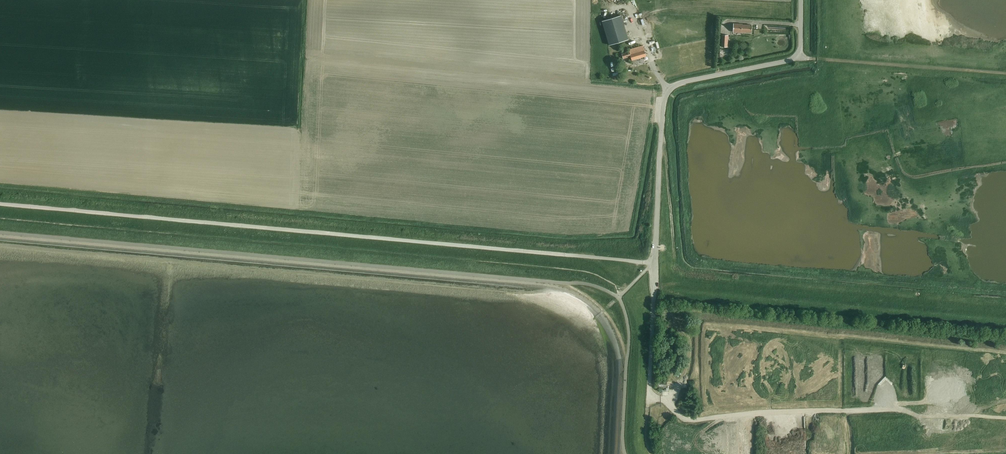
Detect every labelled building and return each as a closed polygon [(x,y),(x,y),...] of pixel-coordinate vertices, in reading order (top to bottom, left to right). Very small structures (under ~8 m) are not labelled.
[(610,45),(629,39),(621,15),(602,20),(610,45)] [(733,23),(733,27),(733,28),(733,32),(742,32),(751,32),(752,25),(743,25),(743,24),(733,23)] [(643,45),(636,47),(629,49),(629,51),(622,53),(623,58),(631,56),(632,60),(646,56),(643,45)]
